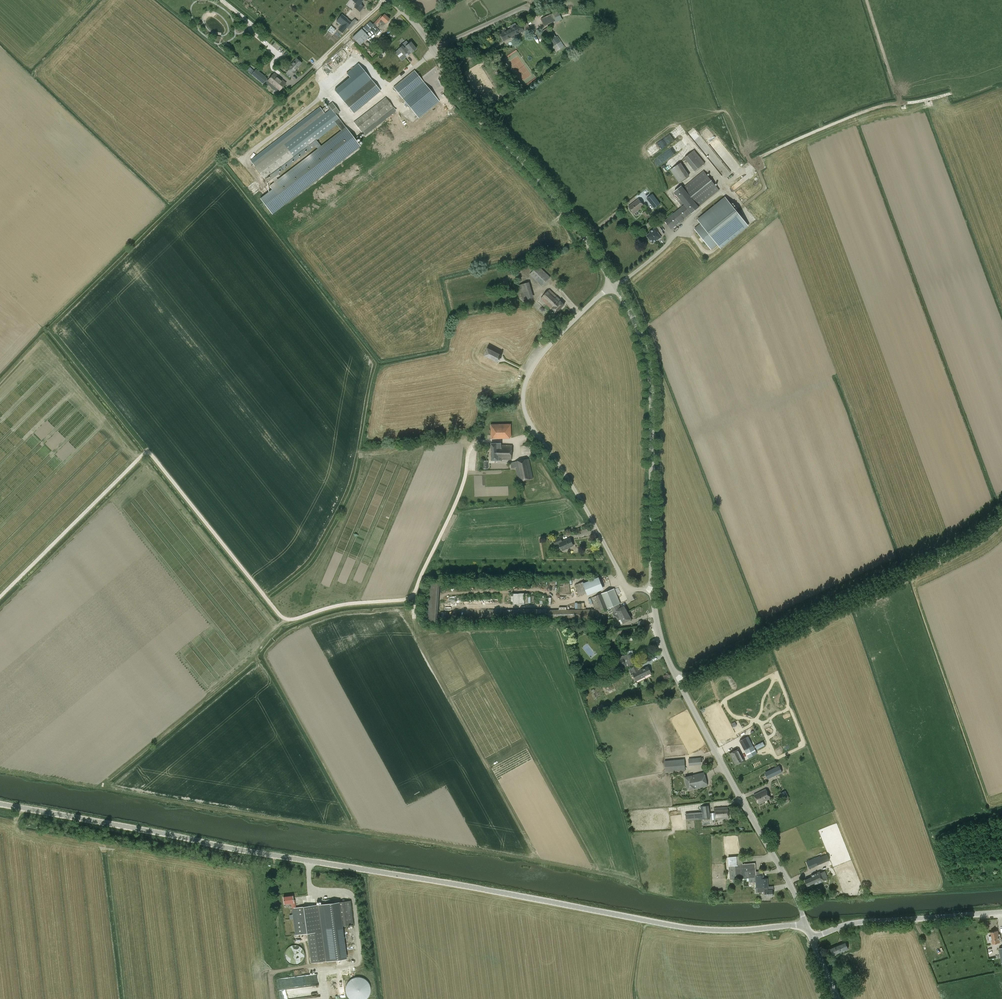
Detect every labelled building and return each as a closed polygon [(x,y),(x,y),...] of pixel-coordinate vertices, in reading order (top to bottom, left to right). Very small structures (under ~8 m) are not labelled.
[(361,3),(360,3),(362,0),(353,0),(352,1),(356,4),(354,7),(360,11),(363,7),(360,4),(361,3)] [(384,14),(382,16),(381,15),(374,24),(373,23),(368,27),(371,30),(370,31),(375,36),(376,35),(378,36),(382,32),(376,26),(379,22),(384,25),(390,19),(384,14)] [(340,15),(336,20),(342,25),(338,30),(342,33),(346,28),(350,23),(340,15)] [(553,17),(543,23),(544,26),(555,21),(553,17)] [(526,22),(520,25),(501,35),(504,40),(523,30),(523,31),(529,28),(526,22)] [(331,25),(327,30),(333,34),(337,29),(331,25)] [(549,41),(556,36),(549,26),(542,30),(549,41)] [(552,42),(555,52),(562,49),(558,40),(552,42)] [(398,49),(404,55),(407,52),(409,50),(411,53),(416,49),(411,42),(405,46),(406,47),(404,48),(402,46),(398,49)] [(518,49),(506,56),(514,71),(516,70),(524,85),(535,78),(518,49)] [(287,72),(291,76),(292,77),(294,73),(293,72),(301,63),(296,58),(288,68),(289,69),(287,72)] [(335,90),(344,102),(371,79),(358,64),(346,73),(350,78),(335,90)] [(256,70),(252,75),(263,84),(266,81),(267,80),(264,77),(262,80),(258,76),(260,74),(256,70)] [(418,118),(439,101),(414,70),(393,87),(418,118)] [(267,80),(266,81),(267,82),(266,83),(275,90),(276,88),(279,91),(277,92),(278,93),(279,91),(286,83),(274,74),(268,81),(267,80)] [(354,113),(381,91),(371,80),(344,102),(354,113)] [(386,97),(385,97),(386,97),(354,122),(362,132),(393,107),(394,107),(386,97)] [(331,109),(255,167),(265,180),(337,125),(341,121),(336,115),(340,113),(332,103),(328,105),(331,109)] [(318,143),(315,146),(318,149),(278,180),(275,177),(271,179),(274,183),(270,186),(278,197),(354,138),(346,128),(341,121),(337,125),(341,131),(321,147),(318,143)] [(685,158),(696,171),(705,163),(695,150),(685,158)] [(679,183),(690,175),(681,162),(670,170),(679,183)] [(699,207),(719,190),(704,170),(683,187),(682,185),(674,192),(684,205),(664,221),(671,229),(691,213),(699,207)] [(660,204),(652,194),(647,199),(654,208),(660,204)] [(749,226),(726,199),(724,197),(697,220),(700,224),(694,229),(712,249),(718,244),(722,249),(749,226)] [(639,199),(629,207),(634,213),(644,206),(639,199)] [(652,243),(657,239),(657,240),(658,239),(659,240),(661,238),(661,237),(661,236),(664,234),(662,231),(658,226),(656,228),(656,227),(650,232),(650,233),(647,235),(652,243)] [(550,277),(538,265),(529,274),(542,286),(550,277)] [(517,290),(520,298),(522,297),(523,301),(534,297),(529,282),(518,285),(519,289),(517,290)] [(552,309),(553,309),(557,313),(564,305),(561,301),(549,290),(541,298),(552,309)] [(498,362),(499,360),(500,360),(501,358),(502,355),(488,348),(484,355),(498,362)] [(490,438),(510,437),(510,423),(489,424),(490,438)] [(491,443),(492,460),(499,460),(502,460),(502,459),(511,459),(511,460),(512,445),(501,445),(501,443),(491,443)] [(533,478),(529,458),(515,461),(515,462),(511,463),(512,468),(516,467),(519,481),(533,478)] [(559,543),(562,550),(573,546),(570,538),(562,542),(560,538),(553,541),(555,545),(559,543)] [(604,589),(599,577),(583,583),(583,582),(575,585),(579,596),(587,593),(588,595),(604,589)] [(436,622),(438,584),(427,583),(425,621),(436,622)] [(605,609),(610,607),(618,603),(619,603),(614,589),(591,598),(598,614),(606,610),(605,609)] [(527,593),(511,593),(511,603),(530,603),(530,596),(527,596),(527,593)] [(614,618),(617,618),(627,612),(624,606),(621,608),(618,603),(610,607),(614,613),(613,615),(614,618)] [(631,619),(627,612),(617,618),(618,620),(621,619),(623,623),(631,619)] [(626,667),(630,666),(636,664),(633,653),(627,655),(627,654),(621,656),(621,659),(614,661),(615,667),(625,664),(626,667)] [(632,676),(633,675),(636,681),(645,677),(645,676),(651,673),(648,666),(638,671),(636,667),(629,670),(632,676)] [(749,758),(757,754),(748,736),(739,741),(749,758)] [(728,751),(735,765),(744,760),(737,746),(728,751)] [(664,761),(665,772),(685,770),(684,759),(664,761)] [(768,779),(782,772),(779,765),(764,772),(768,779)] [(685,777),(688,790),(707,785),(704,773),(685,777)] [(766,788),(754,794),(759,804),(771,798),(766,788)] [(685,813),(686,820),(702,819),(702,820),(710,819),(709,805),(701,806),(702,812),(685,813)] [(711,820),(716,819),(729,818),(728,806),(715,807),(715,812),(710,812),(711,820)] [(806,861),(808,864),(809,868),(809,867),(814,866),(823,862),(820,855),(814,858),(808,861),(806,861)] [(756,888),(764,887),(769,887),(768,878),(764,878),(764,875),(756,875),(755,862),(737,864),(737,856),(728,857),(730,879),(749,878),(749,882),(756,882),(756,888)] [(824,871),(820,872),(820,871),(811,875),(812,877),(805,880),(807,886),(814,883),(815,884),(824,881),(823,879),(827,877),(824,871)] [(764,887),(756,888),(756,892),(765,891),(765,897),(773,896),(772,889),(765,890),(764,887)] [(292,896),(283,897),(284,903),(291,903),(293,915),(295,935),(307,933),(311,963),(327,961),(319,904),(296,907),(295,900),(293,900),(292,896)] [(351,900),(339,902),(342,925),(354,924),(351,900)] [(339,902),(319,904),(327,961),(339,959),(335,926),(341,926),(342,925),(339,902)] [(991,944),(993,943),(993,944),(1000,942),(998,930),(990,932),(992,940),(991,940),(991,944)] [(845,941),(830,948),(833,955),(848,949),(845,941)] [(278,978),(281,998),(293,998),(304,998),(303,995),(312,994),(311,986),(319,985),(317,974),(278,978)] [(350,979),(350,980),(349,980),(349,981),(348,981),(348,982),(347,982),(347,983),(347,984),(346,984),(346,985),(346,986),(345,987),(345,988),(345,989),(345,990),(345,991),(345,992),(346,992),(346,993),(346,994),(346,995),(347,995),(347,996),(347,997),(348,997),(348,998),(349,998),(350,998),(366,998),(367,998),(367,997),(368,997),(368,996),(369,996),(369,995),(369,994),(370,994),(370,993),(370,992),(370,991),(370,990),(370,989),(370,988),(370,987),(370,986),(370,985),(369,985),(369,984),(369,983),(368,983),(368,982),(367,981),(367,980),(366,980),(365,979),(364,979),(364,978),(363,978),(362,978),(362,977),(361,977),(360,977),(359,977),(358,977),(357,977),(356,977),(355,977),(354,977),(354,978),(353,978),(352,978),(351,979),(350,979)]
